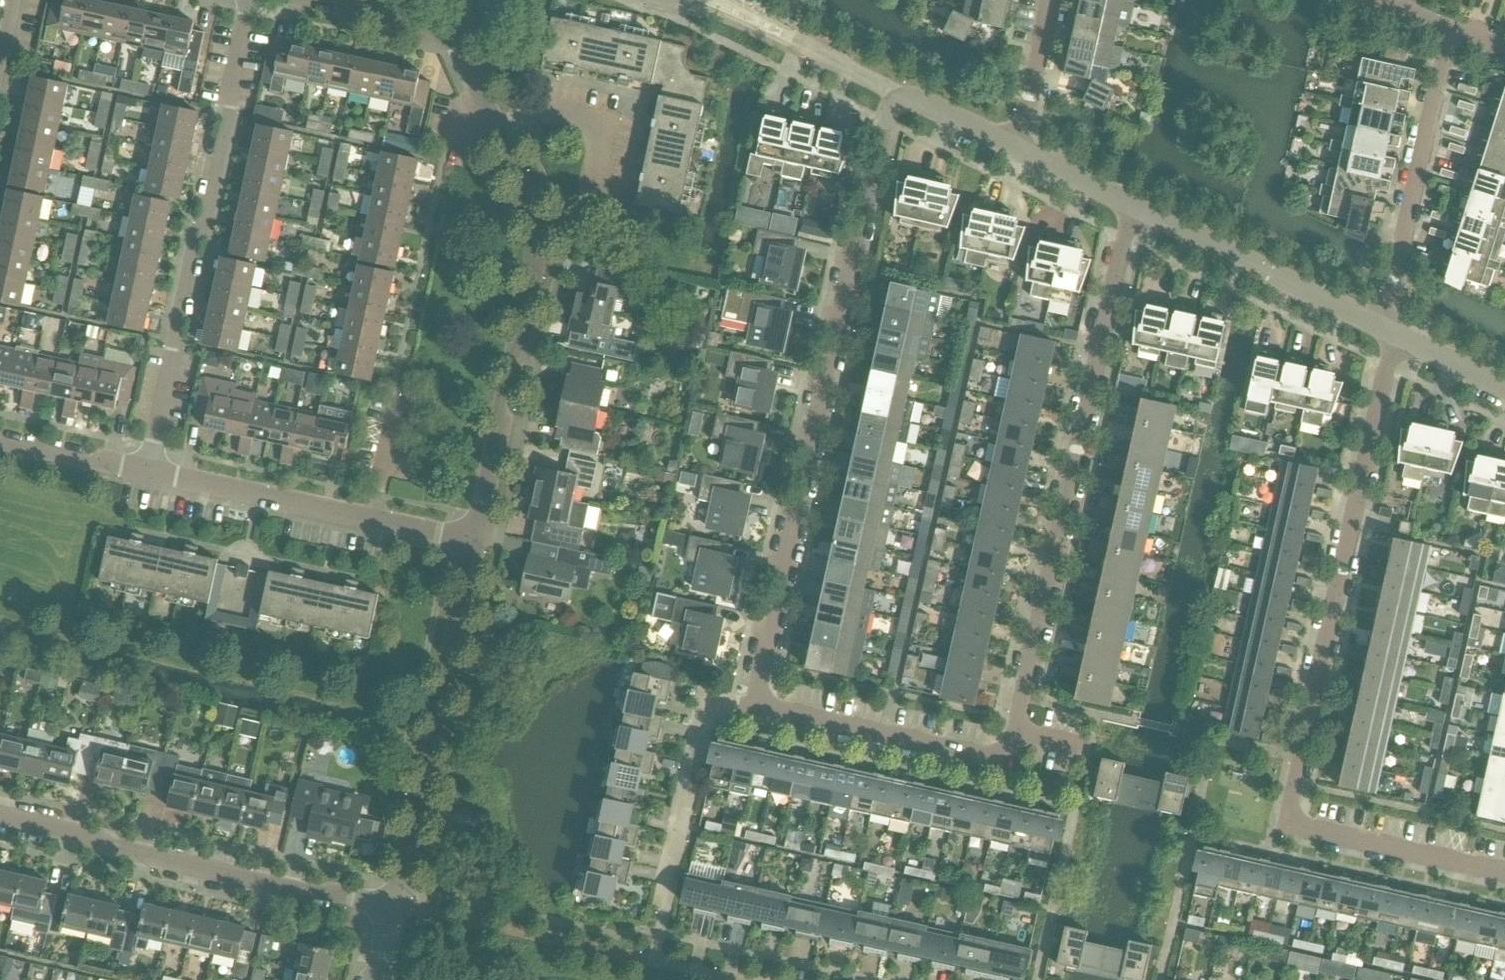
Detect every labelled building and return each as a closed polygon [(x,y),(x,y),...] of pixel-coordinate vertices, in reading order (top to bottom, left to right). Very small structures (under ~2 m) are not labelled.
[(81,33),(88,0),(65,0),(65,2),(56,0),(53,0),(41,53),(53,56),(59,29),(81,33)] [(102,38),(109,3),(93,0),(88,0),(81,33),(102,38)] [(968,5),(1001,13),(1004,13),(1005,9),(1006,3),(1007,0),(969,0),(968,5)] [(1080,15),(1083,16),(1127,26),(1132,4),(1114,0),(1083,0),(1082,5),(1081,11),(1080,15)] [(102,38),(123,43),(130,8),(109,3),(102,38)] [(1004,13),(1001,13),(968,5),(964,4),(962,14),(954,11),(943,32),(964,42),(974,22),(978,23),(1000,28),(1004,13)] [(123,43),(144,47),(151,13),(130,8),(123,43)] [(144,47),(165,52),(173,17),(151,13),(144,47)] [(1076,33),(1075,37),(1078,38),(1113,46),(1116,31),(1126,31),(1127,26),(1083,16),(1080,15),(1077,28),(1076,33)] [(173,17),(165,52),(186,56),(179,92),(191,94),(204,32),(192,30),(194,22),(173,17)] [(636,170),(636,171),(637,172),(637,171),(659,175),(657,185),(635,180),(635,179),(634,179),(634,181),(641,183),(636,204),(680,214),(703,105),(702,105),(708,78),(691,74),(685,64),(688,47),(661,41),(661,40),(552,17),(543,61),(565,65),(563,72),(565,73),(566,72),(565,72),(569,50),(579,52),(574,74),(573,73),(573,74),(575,75),(576,68),(619,77),(617,84),(619,84),(619,83),(618,83),(623,61),(633,63),(628,85),(627,85),(627,86),(629,86),(630,79),(652,84),(652,83),(660,84),(662,83),(664,87),(662,88),(661,96),(659,95),(659,96),(655,117),(648,116),(647,118),(648,118),(649,117),(670,121),(668,131),(647,126),(647,125),(646,125),(645,127),(652,129),(643,171),(636,170)] [(968,35),(976,39),(979,33),(971,30),(968,35)] [(1071,56),(1070,60),(1073,60),(1106,68),(1117,70),(1121,53),(1122,48),(1120,47),(1113,46),(1078,38),(1075,37),(1072,50),(1071,56)] [(1352,46),(1364,49),(1366,43),(1353,40),(1352,46)] [(994,43),(992,51),(1000,53),(1002,46),(994,43)] [(285,78),(307,83),(314,48),(292,44),(289,60),(277,57),(270,91),(282,93),(285,78)] [(307,83),(328,87),(335,53),(314,48),(307,83)] [(328,87),(349,92),(356,57),(335,53),(328,87)] [(349,92),(370,96),(377,62),(356,57),(349,92)] [(1362,58),(1357,81),(1398,90),(1399,90),(1401,79),(1413,80),(1415,70),(1362,58)] [(1118,70),(1117,70),(1106,68),(1073,60),(1070,60),(1067,74),(1089,79),(1093,80),(1083,100),(1104,111),(1114,89),(1106,85),(1108,78),(1118,80),(1120,71),(1118,71),(1118,70)] [(50,63),(41,61),(39,71),(48,73),(50,63)] [(370,96),(391,101),(399,67),(377,62),(370,96)] [(420,71),(399,67),(391,101),(413,106),(407,133),(419,135),(430,82),(419,79),(420,71)] [(78,80),(92,83),(94,73),(80,70),(78,80)] [(94,73),(92,83),(105,86),(108,76),(94,73)] [(32,77),(28,98),(63,106),(68,84),(32,77)] [(121,90),(134,92),(136,82),(123,79),(121,90)] [(1341,95),(1340,100),(1394,112),(1396,101),(1408,102),(1410,92),(1399,90),(1398,90),(1357,81),(1353,98),(1341,95)] [(136,82),(134,92),(148,95),(150,85),(136,82)] [(1076,88),(1084,92),(1086,86),(1078,82),(1076,88)] [(1457,90),(1475,96),(1477,89),(1459,84),(1457,90)] [(1493,107),(1504,111),(1504,87),(1501,100),(1495,98),(1493,107)] [(28,98),(23,119),(59,127),(63,106),(28,98)] [(101,99),(98,113),(108,115),(111,102),(101,99)] [(1351,109),(1347,125),(1389,135),(1389,134),(1391,123),(1403,125),(1406,114),(1394,112),(1340,100),(1339,106),(1351,109)] [(1459,101),(1457,107),(1473,112),(1475,106),(1459,101)] [(117,103),(114,116),(124,119),(127,105),(117,103)] [(163,105),(159,126),(194,134),(199,112),(163,105)] [(1486,127),(1492,129),(1504,133),(1504,111),(1493,107),(1486,127)] [(746,174),(757,177),(762,163),(773,165),(772,170),(775,174),(781,175),(784,162),(791,129),(786,128),(788,123),(778,121),(781,112),(766,109),(756,154),(751,153),(746,174)] [(108,115),(98,113),(95,127),(105,129),(108,115)] [(306,129),(318,131),(320,122),(321,117),(309,114),(306,129)] [(791,129),(784,162),(781,175),(801,180),(804,167),(812,168),(819,135),(815,134),(816,129),(806,127),(809,118),(794,115),(791,129)] [(124,119),(114,116),(111,130),(121,132),(124,119)] [(320,122),(318,131),(331,134),(334,119),(321,117),(320,122)] [(23,119),(19,140),(54,148),(59,127),(23,119)] [(822,121),(819,135),(812,168),(811,174),(831,178),(832,173),(838,174),(838,175),(839,175),(852,142),(850,141),(850,142),(843,140),(844,136),(834,133),(837,125),(822,121)] [(258,125),(253,147),(288,155),(293,132),(258,125)] [(1331,139),(1330,145),(1384,157),(1384,156),(1386,146),(1398,147),(1401,137),(1389,134),(1389,135),(1347,125),(1343,142),(1331,139)] [(159,126),(154,147),(190,155),(194,134),(159,126)] [(1449,133),(1464,138),(1467,131),(1451,126),(1449,133)] [(348,138),(360,141),(362,132),(350,129),(348,138)] [(1480,148),(1504,156),(1504,133),(1492,129),(1488,141),(1482,139),(1480,148)] [(362,132),(360,141),(373,143),(375,134),(362,132)] [(421,141),(384,133),(382,146),(419,154),(421,141)] [(19,140),(14,162),(50,169),(54,148),(19,140)] [(92,142),(89,155),(99,157),(102,144),(92,142)] [(1450,143),(1447,149),(1463,154),(1465,148),(1450,143)] [(108,145),(105,159),(115,161),(118,147),(108,145)] [(1341,153),(1337,169),(1337,170),(1379,179),(1381,168),(1393,169),(1396,159),(1384,156),(1384,157),(1330,145),(1329,150),(1341,153)] [(154,147),(150,168),(185,176),(190,155),(154,147)] [(253,147),(248,168),(284,175),(288,155),(253,147)] [(323,148),(320,161),(331,163),(333,150),(323,148)] [(1479,170),(1504,179),(1504,156),(1480,148),(1477,156),(1483,157),(1479,170)] [(339,151),(337,165),(347,167),(350,153),(339,151)] [(383,152),(378,174),(414,181),(418,160),(383,152)] [(99,157),(89,155),(86,169),(96,171),(99,157)] [(115,161),(105,159),(102,172),(112,174),(115,161)] [(331,163),(320,161),(318,175),(328,177),(331,163)] [(50,169),(14,162),(10,184),(45,191),(50,169)] [(347,167),(337,165),(334,178),(344,180),(347,167)] [(1321,184),(1320,189),(1374,201),(1376,190),(1388,191),(1391,181),(1379,179),(1337,170),(1337,169),(1330,167),(1326,185),(1321,184)] [(185,176),(150,168),(145,191),(180,198),(185,176)] [(248,168),(244,189),(279,196),(284,175),(248,168)] [(1439,175),(1455,180),(1457,173),(1441,168),(1439,175)] [(1466,189),(1504,201),(1504,179),(1479,170),(1475,182),(1469,180),(1466,189)] [(900,223),(920,227),(931,175),(917,172),(916,181),(907,179),(906,183),(898,182),(898,181),(897,181),(894,217),(895,217),(895,216),(901,217),(900,223)] [(378,174),(374,194),(409,202),(414,181),(378,174)] [(931,175),(920,227),(939,232),(941,226),(946,227),(946,228),(947,229),(960,195),(959,194),(958,195),(951,194),(952,189),(942,187),(945,178),(931,175)] [(82,186),(95,189),(97,179),(84,176),(82,186)] [(97,179),(95,189),(109,192),(111,182),(97,179)] [(1438,192),(1454,197),(1456,190),(1440,185),(1438,192)] [(244,189),(239,212),(274,219),(279,196),(244,189)] [(314,189),(312,203),(322,205),(325,192),(314,189)] [(1346,229),(1350,231),(1349,234),(1360,239),(1361,237),(1366,239),(1366,238),(1371,212),(1383,215),(1386,203),(1374,201),(1320,189),(1319,195),(1323,196),(1319,213),(1348,220),(1346,229)] [(1466,211),(1504,224),(1504,201),(1466,189),(1464,197),(1470,199),(1466,211)] [(8,190),(4,210),(40,217),(44,197),(8,190)] [(331,193),(328,206),(338,209),(341,195),(331,193)] [(374,194),(369,215),(405,223),(409,202),(374,194)] [(136,195),(131,216),(167,224),(171,203),(136,195)] [(322,205),(312,203),(309,217),(319,219),(322,205)] [(72,214),(85,217),(87,207),(74,204),(72,214)] [(986,260),(997,207),(983,204),(982,213),(973,211),(972,216),(964,214),(964,213),(963,213),(960,249),(961,249),(961,248),(967,250),(964,263),(984,268),(986,260)] [(338,209),(328,206),(325,220),(335,222),(338,209)] [(87,207),(85,217),(99,220),(101,209),(87,207)] [(1011,210),(997,207),(986,260),(1005,264),(1007,258),(1013,260),(1012,260),(1013,261),(1026,227),(1024,227),(1024,228),(1017,226),(1018,221),(1008,219),(1011,210)] [(0,229),(0,233),(35,240),(40,217),(4,210),(0,229)] [(1448,216),(1432,211),(1430,217),(1446,222),(1448,216)] [(1453,230),(1502,245),(1504,235),(1504,224),(1466,211),(1462,223),(1456,222),(1453,230)] [(239,212),(235,232),(270,239),(274,219),(239,212)] [(369,215),(364,238),(400,246),(405,223),(369,215)] [(131,216),(127,236),(163,243),(167,224),(131,216)] [(831,226),(817,222),(813,236),(828,239),(831,226)] [(1430,227),(1428,234),(1444,239),(1446,232),(1430,227)] [(762,281),(795,289),(796,289),(802,262),(801,261),(800,263),(793,261),(795,249),(794,249),(797,238),(758,229),(753,254),(768,257),(762,281)] [(1457,240),(1453,253),(1499,267),(1501,263),(1497,262),(1502,245),(1453,230),(1451,238),(1457,240)] [(270,239),(235,232),(230,253),(266,261),(270,239)] [(30,262),(35,240),(0,233),(0,255),(30,262)] [(68,233),(65,247),(75,249),(78,235),(68,233)] [(127,236),(122,259),(158,266),(163,243),(127,236)] [(302,246),(316,249),(318,239),(304,236),(302,246)] [(1030,295),(1050,300),(1063,240),(1049,236),(1048,246),(1039,244),(1037,248),(1030,247),(1030,246),(1029,246),(1026,281),(1027,281),(1033,282),(1030,295)] [(84,237),(81,250),(91,252),(94,239),(84,237)] [(400,246),(364,238),(360,259),(395,267),(400,246)] [(318,239),(316,249),(329,252),(331,241),(318,239)] [(1063,240),(1050,300),(1070,304),(1072,291),(1078,292),(1078,293),(1079,293),(1092,259),(1090,259),(1090,260),(1083,258),(1084,253),(1074,251),(1077,243),(1063,240)] [(75,249),(65,247),(62,260),(72,263),(75,249)] [(91,252),(81,250),(78,264),(88,266),(91,252)] [(1417,258),(1436,264),(1438,258),(1419,252),(1417,258)] [(1449,265),(1443,263),(1440,272),(1446,273),(1445,278),(1449,279),(1447,282),(1458,288),(1459,285),(1463,286),(1464,283),(1465,280),(1488,287),(1494,270),(1498,272),(1499,267),(1453,253),(1449,265)] [(26,283),(30,262),(0,255),(0,277),(26,283)] [(221,257),(216,280),(252,287),(257,265),(221,257)] [(122,259),(118,280),(153,288),(158,266),(122,259)] [(292,274),(305,277),(308,266),(294,263),(292,274)] [(359,265),(354,287),(390,294),(394,273),(359,265)] [(308,266),(305,277),(319,279),(321,269),(308,266)] [(580,279),(575,305),(613,313),(616,298),(632,302),(638,275),(608,269),(605,285),(580,279)] [(59,275),(56,289),(66,291),(69,278),(59,275)] [(0,277),(0,300),(21,305),(26,283),(0,277)] [(75,279),(72,292),(82,295),(85,281),(75,279)] [(118,280),(113,301),(149,309),(153,288),(118,280)] [(216,280),(212,301),(247,309),(252,287),(216,280)] [(291,281),(288,295),(298,297),(301,284),(291,281)] [(888,300),(887,306),(890,307),(924,315),(936,317),(941,294),(892,283),(888,300)] [(307,285),(304,298),(314,301),(317,287),(307,285)] [(354,287),(349,308),(385,316),(390,294),(354,287)] [(748,343),(783,350),(789,323),(787,323),(787,324),(779,322),(784,299),(728,287),(721,318),(752,325),(748,343)] [(66,291),(56,289),(53,303),(63,305),(66,291)] [(82,295),(72,292),(69,306),(80,308),(82,295)] [(298,297),(288,295),(285,308),(295,311),(298,297)] [(314,301),(304,298),(301,312),(311,314),(314,301)] [(1138,351),(1158,356),(1167,317),(1171,303),(1156,300),(1156,301),(1155,309),(1145,307),(1144,312),(1137,310),(1137,309),(1136,309),(1132,345),(1134,345),(1134,344),(1140,346),(1138,351)] [(149,309),(113,301),(108,323),(144,331),(149,309)] [(212,301),(207,322),(243,330),(247,309),(212,301)] [(613,313),(575,305),(570,330),(594,335),(591,351),(624,358),(628,342),(613,339),(615,328),(610,327),(613,313)] [(882,327),(882,328),(920,336),(931,338),(936,317),(924,315),(890,307),(887,306),(882,327)] [(1165,365),(1184,370),(1195,323),(1196,323),(1199,310),(1184,306),(1183,316),(1173,313),(1172,318),(1167,317),(1158,356),(1159,356),(1160,350),(1168,352),(1165,365)] [(349,308),(345,329),(380,337),(385,316),(349,308)] [(969,308),(966,323),(975,325),(978,310),(969,308)] [(33,328),(36,314),(25,312),(22,326),(33,328)] [(1195,323),(1184,370),(1185,370),(1188,357),(1196,358),(1195,364),(1215,368),(1227,316),(1212,313),(1211,322),(1201,320),(1200,324),(1196,323),(1195,323)] [(243,330),(207,322),(202,343),(238,351),(243,330)] [(975,325),(966,323),(962,337),(971,339),(975,325)] [(282,324),(279,337),(289,340),(292,326),(282,324)] [(980,326),(978,338),(990,340),(992,329),(980,326)] [(298,327),(295,341),(305,343),(308,329),(298,327)] [(882,328),(877,348),(880,349),(915,357),(927,359),(931,338),(920,336),(882,328)] [(345,329),(340,351),(376,358),(380,337),(345,329)] [(1022,335),(1017,357),(1051,365),(1052,359),(1053,355),(1056,343),(1022,335)] [(289,340),(279,337),(276,351),(286,353),(289,340)] [(305,343),(295,341),(292,354),(302,357),(305,343)] [(9,385),(16,350),(0,346),(0,383),(9,385)] [(34,400),(36,391),(30,390),(37,354),(38,351),(17,346),(16,350),(9,385),(24,388),(22,397),(34,400)] [(873,369),(910,378),(915,357),(880,349),(877,348),(873,369)] [(1274,408),(1275,409),(1283,370),(1278,369),(1279,364),(1270,362),(1273,353),(1258,350),(1244,410),(1249,411),(1265,415),(1268,401),(1275,403),(1274,408)] [(203,365),(206,365),(219,368),(221,354),(209,351),(205,351),(203,365)] [(376,358),(340,351),(336,372),(371,380),(376,358)] [(740,380),(735,404),(769,412),(775,384),(773,384),(773,385),(765,383),(768,372),(767,372),(770,360),(731,351),(725,376),(740,380)] [(959,352),(956,366),(965,368),(968,354),(959,352)] [(30,390),(36,391),(51,394),(59,359),(37,354),(30,390)] [(82,354),(80,363),(72,399),(78,400),(93,403),(101,368),(103,358),(82,354)] [(1301,423),(1312,376),(1311,376),(1306,375),(1307,370),(1298,368),(1301,359),(1286,356),(1283,370),(1275,409),(1295,413),(1296,407),(1304,409),(1301,423)] [(1017,357),(1012,379),(1046,386),(1047,380),(1048,376),(1051,365),(1017,357)] [(136,365),(103,358),(101,368),(93,403),(115,408),(117,400),(128,402),(134,373),(136,365)] [(973,358),(971,369),(983,372),(985,361),(973,358)] [(59,359),(51,394),(66,397),(64,406),(76,409),(78,400),(72,399),(80,363),(59,359)] [(1312,376),(1301,423),(1321,427),(1324,414),(1330,415),(1330,416),(1331,416),(1343,382),(1342,382),(1342,383),(1334,381),(1335,376),(1326,374),(1329,366),(1314,362),(1311,376),(1312,376)] [(568,375),(563,400),(599,408),(605,383),(600,382),(602,370),(573,363),(570,375),(568,375)] [(965,368),(956,366),(953,379),(962,381),(965,368)] [(872,370),(868,391),(871,391),(906,399),(910,378),(873,369),(872,370)] [(983,372),(971,369),(968,381),(980,383),(983,372)] [(309,372),(309,373),(305,392),(320,396),(325,376),(309,372)] [(204,427),(226,432),(236,385),(203,378),(195,416),(206,419),(204,427)] [(1012,379),(1008,400),(1041,407),(1043,401),(1044,397),(1046,386),(1012,379)] [(236,385),(226,432),(242,435),(240,444),(251,446),(253,437),(247,436),(255,401),(256,395),(241,392),(242,386),(236,385)] [(863,411),(863,412),(910,422),(915,401),(906,399),(871,391),(868,391),(863,411)] [(950,395),(947,408),(956,410),(959,397),(950,395)] [(34,400),(22,397),(20,407),(32,409),(34,400)] [(1118,411),(1117,417),(1170,429),(1175,407),(1141,399),(1138,416),(1118,411)] [(597,455),(601,438),(598,433),(594,432),(599,408),(563,400),(557,425),(559,426),(557,437),(562,438),(560,447),(597,455)] [(964,400),(961,412),(973,414),(976,403),(964,400)] [(1008,400),(1003,421),(1037,428),(1038,422),(1039,418),(1041,407),(1008,400)] [(247,436),(253,437),(268,441),(276,405),(255,401),(247,436)] [(276,405),(268,441),(284,444),(282,453),(293,455),(295,446),(290,445),(297,410),(276,405)] [(76,409),(64,406),(62,416),(74,418),(76,409)] [(956,410),(947,408),(944,422),(953,424),(956,410)] [(318,414),(297,410),(290,445),(295,446),(311,450),(318,414)] [(863,412),(859,433),(862,433),(896,441),(905,443),(910,422),(863,412)] [(973,414),(961,412),(959,423),(971,425),(973,414)] [(721,465),(755,473),(761,446),(760,445),(759,447),(752,445),(754,433),(756,421),(717,413),(712,438),(727,441),(721,465)] [(340,419),(318,414),(311,450),(332,454),(334,446),(346,448),(352,419),(340,417),(340,419)] [(1135,427),(1132,443),(1165,450),(1170,429),(1117,417),(1115,423),(1135,427)] [(1402,477),(1421,482),(1435,421),(1421,418),(1421,419),(1420,428),(1410,425),(1409,430),(1402,428),(1401,427),(1397,463),(1399,463),(1405,464),(1402,477)] [(1003,421),(998,442),(1032,450),(1033,443),(1034,439),(1037,428),(1003,421)] [(1435,421),(1421,482),(1422,482),(1422,481),(1438,485),(1440,478),(1443,478),(1444,473),(1450,474),(1450,475),(1451,475),(1463,441),(1462,441),(1462,442),(1454,440),(1455,435),(1446,433),(1449,425),(1435,421)] [(854,453),(854,454),(891,462),(896,441),(862,433),(859,433),(854,453)] [(940,437),(937,450),(946,452),(949,439),(940,437)] [(998,442),(994,463),(1027,470),(1029,465),(1029,461),(1032,450),(998,442)] [(955,443),(952,454),(964,456),(966,445),(955,443)] [(1108,453),(1107,459),(1161,471),(1165,450),(1132,443),(1128,458),(1108,453)] [(251,446),(240,444),(238,453),(249,455),(251,446)] [(946,452),(937,450),(934,464),(943,466),(946,452)] [(1467,509),(1487,514),(1500,454),(1486,450),(1485,460),(1476,458),(1474,462),(1467,461),(1467,460),(1466,460),(1463,495),(1464,495),(1470,496),(1467,509)] [(293,455),(282,453),(280,462),(292,464),(293,455)] [(854,454),(849,475),(852,476),(887,483),(898,486),(903,465),(891,462),(854,454)] [(964,456),(952,454),(950,465),(961,468),(964,456)] [(1487,514),(1504,518),(1504,455),(1500,454),(1487,514)] [(537,481),(535,492),(573,500),(576,486),(592,489),(598,463),(568,457),(565,472),(537,466),(534,481),(537,481)] [(1126,470),(1122,485),(1156,492),(1161,471),(1107,459),(1106,465),(1126,470)] [(1283,460),(1278,482),(1314,491),(1319,468),(1283,460)] [(669,470),(678,472),(679,463),(671,462),(669,470)] [(994,463),(989,484),(1023,492),(1024,486),(1025,482),(1027,470),(994,463)] [(658,471),(656,480),(674,483),(676,475),(658,471)] [(708,527),(742,534),(748,507),(746,507),(746,508),(738,506),(741,494),(740,494),(743,483),(704,474),(698,499),(713,502),(708,527)] [(882,504),(894,507),(898,486),(887,483),(852,476),(849,475),(845,495),(845,496),(882,504)] [(931,479),(928,492),(937,494),(940,481),(931,479)] [(1278,482),(1273,505),(1309,513),(1314,491),(1278,482)] [(989,484),(984,505),(1018,513),(1019,507),(1020,503),(1023,492),(989,484)] [(945,485),(943,496),(954,499),(957,487),(945,485)] [(1099,496),(1098,501),(1151,513),(1156,492),(1122,485),(1119,500),(1099,496)] [(1316,495),(1331,498),(1333,491),(1318,488),(1316,495)] [(573,500),(535,492),(530,518),(554,523),(551,539),(561,541),(559,547),(579,551),(589,504),(573,500)] [(937,494),(928,492),(925,506),(934,508),(937,494)] [(844,497),(840,517),(843,518),(889,528),(894,507),(882,504),(845,496),(844,497)] [(954,499),(943,496),(940,507),(952,510),(954,499)] [(1116,512),(1113,527),(1147,535),(1151,513),(1098,501),(1096,507),(1116,512)] [(984,505),(979,526),(1013,534),(1014,528),(1015,524),(1018,513),(984,505)] [(1273,505),(1268,527),(1304,535),(1309,513),(1273,505)] [(1311,517),(1326,521),(1328,513),(1313,510),(1311,517)] [(835,538),(884,549),(889,528),(843,518),(840,517),(835,538)] [(1398,532),(1410,535),(1412,523),(1400,520),(1398,532)] [(921,521),(918,535),(927,537),(930,523),(921,521)] [(979,526),(975,548),(1008,555),(1010,549),(1011,545),(1013,534),(979,526)] [(1090,538),(1088,544),(1142,556),(1147,535),(1113,527),(1109,543),(1090,538)] [(1268,527),(1263,549),(1299,557),(1304,535),(1268,527)] [(936,528),(933,539),(945,541),(947,530),(936,528)] [(690,535),(666,530),(664,542),(688,547),(690,535)] [(1306,540),(1321,543),(1323,536),(1308,532),(1306,540)] [(1466,538),(1464,546),(1480,550),(1483,533),(1478,532),(1466,538)] [(269,574),(249,570),(237,568),(217,563),(218,559),(196,555),(198,547),(186,544),(185,552),(142,543),(144,535),(132,533),(131,540),(109,536),(99,579),(209,603),(205,619),(257,630),(260,614),(370,638),(379,594),(357,589),(359,582),(347,579),(345,587),(303,578),(305,570),(293,567),(291,575),(269,571),(269,574)] [(694,588),(726,595),(728,596),(734,568),(732,568),(732,569),(725,567),(727,556),(726,555),(729,544),(690,535),(688,547),(685,560),(699,564),(694,588)] [(927,537),(918,535),(915,548),(924,550),(927,537)] [(835,539),(830,559),(833,560),(868,568),(880,570),(884,549),(835,538),(835,539)] [(1393,538),(1388,560),(1424,568),(1429,545),(1393,538)] [(945,541),(933,539),(931,550),(942,552),(945,541)] [(1107,554),(1103,570),(1137,577),(1142,556),(1088,544),(1087,550),(1107,554)] [(612,558),(590,553),(579,551),(559,547),(556,561),(531,555),(530,554),(522,590),(568,600),(571,584),(586,588),(590,568),(609,572),(612,558)] [(975,548),(970,569),(1004,577),(1005,571),(1006,567),(1008,555),(975,548)] [(1263,549),(1258,572),(1294,580),(1299,557),(1263,549)] [(1301,562),(1316,565),(1318,558),(1303,554),(1301,562)] [(1469,568),(1477,570),(1480,557),(1471,555),(1469,568)] [(826,580),(863,589),(868,568),(833,560),(830,559),(826,580)] [(1388,560),(1383,583),(1419,591),(1424,568),(1388,560)] [(912,563),(909,577),(918,579),(921,565),(912,563)] [(970,569),(965,590),(999,597),(1000,592),(1001,588),(1004,577),(970,569)] [(926,570),(924,581),(936,583),(938,572),(926,570)] [(1080,580),(1079,586),(1132,598),(1137,577),(1103,570),(1100,585),(1080,580)] [(1258,572),(1253,594),(1289,602),(1294,580),(1258,572)] [(918,579),(909,577),(906,590),(915,592),(918,579)] [(1296,584),(1311,587),(1313,580),(1298,577),(1296,584)] [(826,581),(821,601),(824,602),(870,612),(875,591),(863,589),(826,580),(826,581)] [(936,583),(924,581),(921,592),(933,595),(936,583)] [(1383,583),(1378,605),(1414,613),(1419,591),(1383,583)] [(1097,597),(1094,612),(1128,619),(1132,598),(1079,586),(1078,592),(1097,597)] [(1480,586),(1477,598),(1486,600),(1488,588),(1480,586)] [(1464,587),(1461,600),(1470,602),(1473,589),(1464,587)] [(965,590),(961,611),(994,619),(996,613),(996,609),(999,597),(965,590)] [(681,649),(713,657),(714,657),(720,630),(719,629),(719,630),(711,629),(714,617),(713,617),(715,605),(658,592),(657,594),(652,592),(649,604),(655,605),(652,617),(686,625),(681,649)] [(1253,594),(1248,617),(1284,625),(1289,602),(1253,594)] [(1291,607),(1306,610),(1308,603),(1293,599),(1291,607)] [(1470,602),(1461,600),(1458,613),(1467,615),(1470,602)] [(817,622),(816,622),(866,633),(870,612),(824,602),(821,601),(817,622)] [(903,605),(900,619),(909,621),(912,607),(903,605)] [(1378,605),(1373,627),(1409,635),(1414,613),(1378,605)] [(961,611),(956,632),(990,640),(991,634),(992,630),(994,619),(961,611)] [(917,612),(914,623),(926,626),(929,614),(917,612)] [(1071,623),(1070,629),(1123,640),(1128,619),(1094,612),(1091,627),(1071,623)] [(1473,614),(1471,626),(1479,627),(1482,615),(1473,614)] [(1248,617),(1243,639),(1279,647),(1284,625),(1248,617)] [(909,621),(900,619),(897,632),(906,634),(909,621)] [(816,623),(812,644),(815,644),(861,654),(866,633),(816,622),(816,623)] [(1286,629),(1301,633),(1303,625),(1288,622),(1286,629)] [(926,626),(914,623),(912,634),(924,637),(926,626)] [(1479,627),(1471,626),(1468,638),(1477,639),(1479,627)] [(1373,627),(1368,650),(1404,658),(1409,635),(1373,627)] [(1088,639),(1085,654),(1118,662),(1123,640),(1070,629),(1068,635),(1088,639)] [(956,632),(951,653),(985,661),(986,655),(987,651),(990,640),(956,632)] [(1454,632),(1451,645),(1460,647),(1463,634),(1454,632)] [(1243,639),(1238,661),(1274,669),(1279,647),(1243,639)] [(815,644),(812,644),(810,650),(807,666),(852,677),(852,675),(855,662),(859,663),(861,654),(815,644)] [(1281,651),(1296,655),(1298,647),(1283,644),(1281,651)] [(1460,647),(1451,645),(1448,658),(1457,660),(1460,647)] [(893,648),(890,662),(899,664),(902,650),(893,648)] [(1368,650),(1364,672),(1399,680),(1404,658),(1368,650)] [(951,653),(947,674),(980,682),(981,676),(982,672),(985,661),(951,653)] [(908,654),(905,665),(917,668),(919,657),(908,654)] [(1062,665),(1060,671),(1114,683),(1118,662),(1085,654),(1081,669),(1062,665)] [(1465,654),(1462,665),(1471,667),(1473,655),(1465,654)] [(1238,661),(1233,683),(1269,692),(1274,669),(1238,661)] [(615,707),(626,709),(652,715),(652,714),(655,699),(659,700),(659,701),(667,703),(672,680),(668,680),(670,670),(674,671),(672,669),(669,667),(666,665),(663,664),(660,663),(657,662),(654,662),(651,662),(648,662),(643,664),(647,665),(645,674),(634,672),(629,692),(619,690),(615,707)] [(899,664),(890,662),(887,677),(896,679),(899,664)] [(917,668),(905,665),(903,676),(914,679),(917,668)] [(1471,667),(1462,665),(1459,677),(1468,679),(1471,667)] [(1276,674),(1291,677),(1293,670),(1278,666),(1276,674)] [(25,679),(40,682),(43,671),(27,667),(25,679)] [(1114,683),(1060,671),(1059,677),(1079,681),(1075,697),(1109,705),(1114,683)] [(41,683),(58,687),(61,676),(43,672),(41,683)] [(1364,672),(1359,695),(1394,703),(1399,680),(1364,672)] [(980,682),(947,674),(942,697),(975,704),(977,697),(978,693),(980,682)] [(1444,677),(1441,689),(1450,691),(1453,678),(1444,677)] [(100,695),(103,684),(84,680),(81,691),(100,695)] [(132,696),(136,697),(138,686),(122,682),(119,692),(132,696)] [(1233,683),(1228,706),(1264,714),(1269,692),(1233,683)] [(1273,689),(1271,696),(1286,699),(1288,692),(1273,689)] [(1450,691),(1441,689),(1439,702),(1447,704),(1450,691)] [(1456,693),(1453,705),(1462,707),(1464,695),(1456,693)] [(1359,695),(1354,717),(1389,725),(1394,703),(1359,695)] [(138,708),(141,698),(136,697),(132,696),(130,706),(138,708)] [(217,723),(228,726),(230,716),(234,717),(237,707),(221,704),(217,723)] [(1462,707),(1453,705),(1450,717),(1459,719),(1462,707)] [(1264,714),(1228,706),(1223,730),(1259,738),(1264,714)] [(607,743),(618,745),(644,750),(647,736),(651,736),(651,737),(659,739),(664,717),(652,714),(652,715),(626,709),(621,729),(611,726),(607,743)] [(1268,711),(1266,718),(1281,721),(1283,714),(1268,711)] [(1495,735),(1504,738),(1504,717),(1500,715),(1495,735)] [(1354,717),(1349,739),(1384,747),(1389,725),(1354,717)] [(1434,721),(1432,734),(1440,736),(1443,723),(1434,721)] [(18,771),(43,777),(50,745),(52,745),(55,733),(30,728),(27,739),(25,739),(18,771)] [(18,771),(25,739),(1,733),(0,738),(0,767),(18,771)] [(73,772),(83,774),(91,736),(81,733),(79,740),(69,737),(66,748),(52,745),(50,745),(43,777),(46,778),(46,780),(59,783),(60,781),(70,783),(73,772)] [(1261,741),(1276,744),(1278,736),(1263,733),(1261,741)] [(1447,733),(1444,745),(1453,747),(1456,735),(1447,733)] [(1440,736),(1432,734),(1429,747),(1437,749),(1440,736)] [(1491,755),(1504,758),(1504,738),(1495,735),(1491,755)] [(96,781),(119,787),(129,744),(91,736),(83,774),(97,777),(96,781)] [(708,786),(730,791),(732,783),(731,782),(740,744),(724,740),(724,739),(719,738),(717,746),(713,745),(709,761),(713,762),(708,786)] [(1349,739),(1344,761),(1380,769),(1384,747),(1349,739)] [(147,789),(157,791),(166,753),(129,744),(119,787),(146,793),(147,789)] [(749,796),(751,787),(759,747),(754,746),(754,747),(740,744),(731,782),(732,783),(730,791),(749,796)] [(599,779),(610,782),(636,787),(639,772),(643,773),(651,775),(656,753),(644,750),(618,745),(613,765),(602,762),(599,779)] [(1453,747),(1444,745),(1442,757),(1450,759),(1453,747)] [(751,787),(771,791),(779,752),(764,749),(765,748),(759,747),(751,787)] [(771,791),(790,796),(799,756),(794,755),(794,756),(779,752),(771,791)] [(166,753),(157,791),(171,795),(168,806),(192,812),(199,780),(200,780),(202,770),(178,765),(180,756),(166,753)] [(1486,775),(1504,779),(1504,758),(1491,755),(1486,775)] [(790,796),(811,800),(819,761),(804,758),(804,757),(799,756),(790,796)] [(1100,765),(1102,758),(1095,756),(1094,764),(1100,765)] [(1116,801),(1117,799),(1122,776),(1125,763),(1112,760),(1102,758),(1100,765),(1094,796),(1116,801)] [(811,800),(830,805),(839,765),(834,764),(819,761),(811,800)] [(1380,769),(1344,761),(1338,785),(1374,793),(1380,769)] [(830,805),(850,809),(859,770),(844,767),(844,766),(839,765),(830,805)] [(1425,766),(1422,779),(1430,781),(1433,768),(1425,766)] [(192,812),(216,817),(223,785),(225,786),(228,774),(203,768),(202,770),(200,780),(199,780),(192,812)] [(850,809),(870,813),(879,774),(874,773),(859,770),(850,809)] [(1163,785),(1158,808),(1158,810),(1180,815),(1189,777),(1166,772),(1163,785)] [(1438,773),(1435,785),(1444,787),(1447,775),(1438,773)] [(870,813),(890,818),(899,779),(884,776),(884,775),(879,774),(870,813)] [(1482,795),(1504,800),(1504,779),(1486,775),(1482,795)] [(1122,776),(1117,799),(1137,803),(1143,780),(1122,776)] [(890,818),(910,822),(919,783),(914,781),(914,782),(899,779),(890,818)] [(1430,781),(1422,779),(1419,792),(1427,794),(1430,781)] [(1137,803),(1158,808),(1163,785),(1143,780),(1137,803)] [(216,817),(241,823),(248,791),(250,791),(252,783),(242,781),(240,789),(225,786),(223,785),(216,817)] [(320,787),(299,782),(292,813),(312,818),(308,835),(324,838),(325,835),(337,838),(339,841),(345,842),(348,840),(353,842),(363,800),(355,799),(353,795),(345,793),(342,796),(320,790),(320,787)] [(591,815),(602,818),(628,823),(631,808),(635,809),(635,810),(643,811),(648,789),(636,787),(610,782),(605,801),(594,799),(591,815)] [(248,791),(241,823),(267,829),(269,821),(281,824),(290,788),(267,783),(264,795),(250,791),(248,791)] [(910,822),(930,827),(939,788),(924,785),(924,784),(919,783),(910,822)] [(1444,787),(1435,785),(1433,797),(1441,798),(1444,787)] [(930,827),(950,831),(959,792),(954,790),(954,791),(939,788),(930,827)] [(950,831),(970,836),(979,797),(964,793),(959,792),(950,831)] [(1482,795),(1477,816),(1504,822),(1504,800),(1482,795)] [(970,836),(990,840),(999,800),(994,799),(993,800),(979,797),(970,836)] [(990,840),(1010,844),(1019,806),(1004,802),(1004,801),(999,800),(990,840)] [(1010,844),(1028,849),(1030,849),(1039,809),(1033,808),(1033,809),(1019,806),(1010,844)] [(1030,849),(1028,849),(1026,857),(1049,862),(1054,837),(1058,838),(1062,822),(1058,821),(1060,814),(1047,811),(1047,812),(1044,811),(1044,810),(1039,809),(1030,849)] [(583,852),(593,854),(620,859),(623,845),(627,845),(626,846),(635,848),(640,826),(628,823),(602,818),(597,837),(586,835),(583,852)] [(705,829),(720,832),(722,824),(707,821),(705,829)] [(722,824),(720,832),(735,836),(737,828),(722,824)] [(745,838),(760,841),(761,834),(746,831),(745,838)] [(761,834),(760,841),(775,845),(776,837),(761,834)] [(784,847),(800,850),(801,843),(786,839),(784,847)] [(801,843),(800,850),(815,853),(816,846),(801,843)] [(1215,899),(1218,886),(1217,886),(1225,850),(1220,849),(1220,850),(1216,849),(1216,848),(1204,846),(1202,853),(1198,853),(1195,869),(1199,869),(1193,894),(1215,899)] [(824,855),(839,859),(841,852),(826,848),(824,855)] [(1217,886),(1218,886),(1237,890),(1245,856),(1230,852),(1225,850),(1217,886)] [(841,852),(839,859),(854,862),(856,855),(841,852)] [(620,859),(593,854),(589,874),(578,871),(575,888),(585,891),(611,897),(615,881),(619,882),(627,884),(632,862),(620,859)] [(1237,890),(1257,894),(1265,859),(1260,858),(1259,859),(1245,856),(1237,890)] [(1257,894),(1277,899),(1284,864),(1270,861),(1270,860),(1265,859),(1257,894)] [(869,871),(878,873),(880,865),(865,862),(863,869),(869,871)] [(1277,899),(1297,903),(1305,868),(1299,867),(1299,868),(1284,864),(1277,899)] [(880,865),(878,873),(893,876),(895,869),(880,865)] [(904,873),(919,877),(921,869),(906,866),(904,873)] [(1297,903),(1317,908),(1324,873),(1310,870),(1310,869),(1305,868),(1297,903)] [(14,906),(22,874),(0,869),(0,903),(14,906)] [(921,869),(919,877),(934,880),(936,873),(921,869)] [(878,873),(869,871),(866,885),(875,887),(878,873)] [(715,920),(718,908),(717,908),(723,881),(685,872),(681,892),(684,892),(682,901),(684,901),(696,904),(693,915),(699,916),(699,914),(714,917),(713,919),(715,920)] [(1317,908),(1336,912),(1344,877),(1339,876),(1339,877),(1324,873),(1317,908)] [(35,930),(47,933),(56,895),(45,892),(47,880),(22,874),(14,906),(14,907),(13,913),(38,919),(35,930)] [(944,882),(959,886),(960,878),(945,875),(944,882)] [(1336,912),(1357,917),(1364,882),(1349,879),(1350,878),(1344,877),(1336,912)] [(960,878),(959,886),(974,889),(976,882),(960,878)] [(749,927),(752,916),(751,916),(757,888),(723,881),(717,908),(718,908),(730,911),(727,922),(733,924),(733,921),(748,924),(747,927),(749,927)] [(1357,917),(1377,921),(1385,886),(1379,885),(1379,886),(1364,882),(1357,917)] [(984,891),(999,895),(1000,887),(985,884),(984,891)] [(1377,921),(1397,925),(1404,891),(1390,888),(1390,887),(1385,886),(1377,921)] [(1000,887),(999,895),(1014,898),(1015,890),(1000,887)] [(783,935),(786,923),(785,923),(791,896),(757,888),(751,916),(752,916),(764,918),(761,930),(767,931),(767,929),(782,932),(781,934),(783,935)] [(1397,925),(1417,930),(1424,895),(1419,894),(1404,891),(1397,925)] [(1025,893),(1023,900),(1039,903),(1041,896),(1025,893)] [(62,926),(87,931),(94,899),(69,894),(68,897),(56,895),(47,933),(60,936),(62,926)] [(1434,946),(1437,934),(1444,900),(1429,897),(1430,896),(1424,895),(1417,930),(1414,941),(1434,946)] [(817,942),(820,931),(819,931),(825,903),(791,896),(785,923),(786,923),(798,926),(795,937),(801,939),(801,936),(816,940),(815,942),(817,942)] [(110,948),(122,950),(131,912),(119,909),(120,905),(94,899),(87,931),(112,937),(110,948)] [(1437,934),(1456,939),(1464,904),(1459,902),(1459,903),(1444,900),(1437,934)] [(149,938),(164,941),(171,909),(146,903),(143,915),(131,912),(122,950),(134,953),(136,948),(146,950),(149,938)] [(852,945),(854,939),(853,938),(859,911),(825,903),(819,931),(820,931),(832,934),(829,945),(835,946),(835,944),(850,947),(849,950),(851,950),(852,945)] [(1456,939),(1476,943),(1484,909),(1469,906),(1469,905),(1464,904),(1456,939)] [(164,941),(188,947),(195,915),(171,909),(164,941)] [(1476,943),(1496,948),(1504,912),(1499,911),(1499,912),(1484,909),(1476,943)] [(853,938),(854,939),(852,945),(864,948),(863,953),(869,954),(869,952),(884,955),(883,957),(885,958),(886,953),(888,946),(887,946),(893,919),(859,911),(853,938)] [(1504,962),(1504,913),(1504,912),(1496,948),(1494,959),(1504,962)] [(188,947),(212,953),(219,920),(195,915),(188,947)] [(1187,923),(1203,927),(1205,918),(1189,915),(1187,923)] [(888,946),(886,953),(898,956),(897,960),(903,962),(903,959),(918,963),(917,965),(919,965),(922,954),(921,954),(927,926),(893,919),(887,946),(888,946)] [(219,920),(212,953),(236,958),(233,974),(246,977),(256,933),(244,930),(245,926),(219,920)] [(1212,929),(1228,932),(1229,925),(1214,921),(1212,929)] [(1079,969),(1080,967),(1085,944),(1088,931),(1065,926),(1055,924),(1052,937),(1062,939),(1056,964),(1079,969)] [(1229,925),(1228,932),(1243,935),(1244,928),(1229,925)] [(953,973),(956,962),(955,961),(961,934),(927,926),(921,954),(922,954),(933,956),(931,968),(937,969),(937,967),(952,970),(951,972),(953,973)] [(1252,938),(1267,941),(1269,934),(1254,930),(1252,938)] [(262,934),(256,959),(269,962),(275,937),(262,934)] [(986,979),(995,941),(961,934),(955,961),(956,962),(967,964),(965,975),(971,977),(971,974),(986,977),(985,979),(986,979)] [(1269,934),(1267,941),(1282,944),(1284,937),(1269,934)] [(1292,946),(1307,950),(1309,942),(1294,939),(1292,946)] [(1121,976),(1120,978),(1130,979),(1144,979),(1149,958),(1158,960),(1161,947),(1152,945),(1129,940),(1126,953),(1121,976)] [(986,979),(988,979),(988,978),(997,979),(1009,979),(1010,974),(1022,976),(1022,977),(1023,977),(1025,968),(1029,969),(1033,950),(995,941),(986,979)] [(1309,942),(1307,950),(1322,953),(1324,946),(1309,942)] [(301,943),(295,970),(327,977),(333,951),(301,943)] [(1085,944),(1080,967),(1100,971),(1105,948),(1085,944)] [(1100,971),(1121,976),(1126,953),(1105,948),(1100,971)] [(1295,966),(1298,953),(1290,951),(1287,964),(1295,966)] [(1331,960),(1346,963),(1348,956),(1333,953),(1331,960)] [(1348,956),(1346,963),(1361,967),(1363,959),(1348,956)] [(1372,964),(1387,968),(1389,960),(1374,957),(1372,964)] [(1389,960),(1387,968),(1402,971),(1404,963),(1389,960)] [(1412,973),(1427,976),(1429,969),(1414,966),(1412,973)] [(252,979),(263,979),(265,970),(254,968),(252,979)] [(327,977),(295,970),(286,968),(283,979),(327,979),(327,977)] [(1429,969),(1427,976),(1442,979),(1444,972),(1429,969)]
